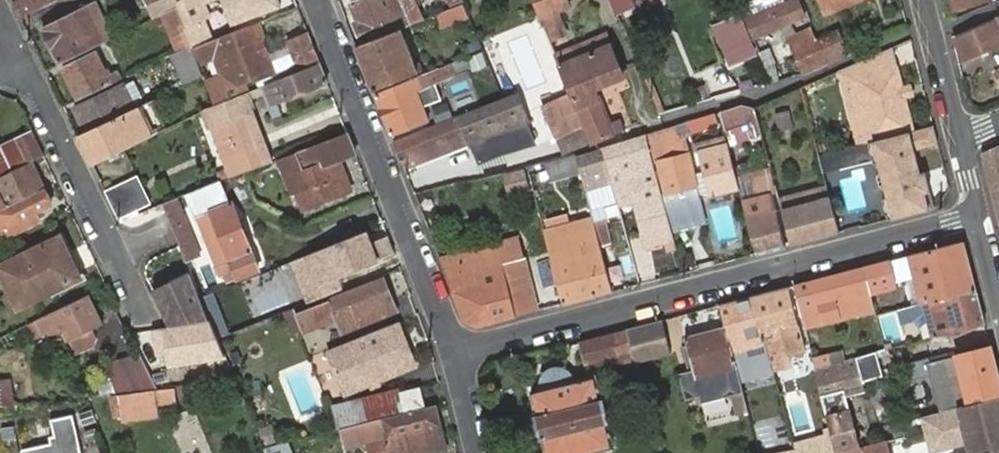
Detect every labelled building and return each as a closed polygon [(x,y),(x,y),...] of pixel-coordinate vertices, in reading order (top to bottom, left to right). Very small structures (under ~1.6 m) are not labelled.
[(20,17),(55,0),(20,0),(13,3),(20,17)] [(160,14),(176,6),(173,0),(147,0),(148,1),(155,16),(160,14)] [(192,45),(194,44),(209,39),(213,37),(206,18),(211,16),(206,4),(203,5),(201,0),(173,0),(176,6),(191,43),(192,45)] [(278,0),(219,0),(230,25),(279,5),(278,0)] [(411,23),(407,15),(405,16),(399,0),(358,0),(351,3),(357,20),(355,22),(362,42),(399,27),(411,23)] [(566,0),(533,0),(540,18),(557,11),(569,7),(566,0)] [(738,6),(752,36),(804,15),(798,0),(792,0),(785,4),(783,0),(751,0),(738,6)] [(820,12),(848,0),(816,0),(820,12)] [(469,16),(464,2),(452,6),(441,11),(446,25),(469,16)] [(91,14),(97,11),(98,11),(94,4),(45,28),(59,61),(110,36),(107,32),(101,35),(91,14)] [(160,14),(174,51),(191,43),(176,6),(160,14)] [(107,32),(97,11),(91,14),(101,35),(107,32)] [(566,34),(557,11),(540,18),(549,40),(566,34)] [(718,45),(744,35),(736,16),(710,27),(718,45)] [(957,38),(963,57),(998,42),(998,20),(957,38)] [(205,82),(213,104),(241,92),(238,83),(255,76),(275,69),(261,39),(256,42),(249,24),(213,37),(209,39),(214,51),(223,75),(205,82)] [(845,26),(818,38),(827,61),(855,50),(845,26)] [(356,44),(373,89),(424,69),(421,63),(414,65),(399,27),(362,42),(356,44)] [(606,33),(571,47),(574,57),(609,44),(606,33)] [(288,42),(298,71),(318,62),(307,34),(288,42)] [(794,48),(804,72),(827,61),(818,38),(794,48)] [(200,57),(214,51),(209,39),(194,44),(200,57)] [(171,53),(184,82),(201,73),(192,45),(191,43),(174,51),(171,53)] [(585,128),(590,142),(619,130),(617,123),(609,126),(592,81),(600,77),(602,81),(621,74),(609,44),(574,57),(571,47),(554,53),(573,99),(585,128)] [(441,78),(486,61),(481,48),(436,66),(437,68),(441,78)] [(871,141),(911,130),(893,48),(851,65),(871,141)] [(87,76),(104,67),(96,52),(80,60),(87,76)] [(63,69),(77,100),(121,78),(118,72),(108,76),(104,67),(87,76),(80,60),(63,69)] [(298,71),(263,86),(271,105),(326,80),(318,62),(298,71)] [(851,65),(840,69),(859,144),(868,142),(871,141),(851,65)] [(375,93),(391,132),(443,112),(431,82),(441,78),(437,68),(375,93)] [(140,95),(133,80),(121,86),(128,101),(140,95)] [(121,86),(76,108),(87,130),(143,102),(140,95),(128,101),(121,86)] [(228,178),(272,160),(269,153),(259,157),(242,113),(252,110),(245,91),(241,92),(213,104),(202,109),(228,178)] [(466,135),(469,143),(476,162),(497,154),(535,144),(516,91),(394,140),(401,159),(466,135)] [(92,164),(164,128),(150,99),(143,102),(87,130),(77,134),(92,164)] [(557,138),(585,128),(573,99),(546,110),(557,138)] [(741,105),(719,111),(724,129),(757,118),(753,108),(741,105)] [(259,157),(269,153),(252,110),(242,113),(259,157)] [(709,113),(685,120),(688,130),(712,124),(709,113)] [(679,122),(649,132),(672,214),(689,210),(682,187),(696,183),(679,122)] [(938,144),(932,125),(911,130),(871,141),(868,142),(873,164),(878,163),(880,172),(875,177),(877,187),(884,189),(885,199),(881,200),(886,219),(933,207),(924,172),(917,173),(911,151),(938,144)] [(339,160),(354,154),(345,132),(276,159),(290,192),(297,194),(304,209),(351,189),(339,160)] [(43,156),(32,133),(15,140),(26,164),(31,162),(43,156)] [(644,134),(603,146),(612,182),(615,191),(639,184),(641,190),(636,191),(650,243),(664,240),(667,251),(678,248),(659,179),(656,179),(644,134)] [(401,159),(405,168),(469,143),(466,135),(401,159)] [(15,140),(0,147),(0,177),(26,164),(15,140)] [(711,195),(740,187),(739,185),(727,141),(700,149),(711,195)] [(818,155),(823,172),(872,160),(868,142),(859,144),(818,155)] [(593,149),(577,154),(581,168),(586,188),(596,186),(612,182),(603,146),(593,149)] [(981,153),(998,223),(998,146),(981,153)] [(545,159),(550,176),(581,168),(577,154),(576,151),(545,159)] [(497,154),(476,162),(481,177),(504,171),(497,154)] [(356,158),(345,163),(354,187),(365,183),(356,158)] [(31,162),(26,164),(0,177),(0,210),(44,189),(31,162)] [(769,162),(746,169),(750,183),(739,185),(740,187),(743,201),(757,252),(786,245),(772,195),(778,193),(769,162)] [(500,175),(508,196),(530,188),(523,167),(500,175)] [(105,191),(118,218),(150,202),(137,175),(105,191)] [(825,180),(778,193),(792,243),(840,231),(825,180)] [(217,182),(186,195),(193,213),(224,200),(217,182)] [(703,208),(696,183),(682,187),(689,210),(703,208)] [(639,184),(615,191),(616,197),(632,192),(636,191),(641,190),(639,184)] [(596,186),(586,188),(594,217),(601,244),(613,241),(607,216),(604,217),(596,186)] [(44,189),(0,210),(0,230),(7,226),(10,233),(39,219),(36,213),(52,204),(44,189)] [(650,243),(636,191),(632,192),(632,193),(645,244),(650,243)] [(163,205),(186,263),(200,257),(177,199),(163,205)] [(259,269),(232,202),(198,215),(220,275),(226,273),(229,282),(259,269)] [(594,217),(545,230),(564,302),(614,290),(601,244),(594,217)] [(368,229),(288,262),(307,309),(344,294),(339,281),(382,263),(368,229)] [(497,240),(501,254),(503,264),(521,259),(515,236),(497,240)] [(20,307),(79,277),(59,237),(1,267),(20,307)] [(497,240),(497,239),(469,245),(468,242),(437,250),(439,256),(462,251),(463,256),(472,254),(473,261),(501,254),(497,240)] [(962,240),(899,257),(903,273),(901,276),(906,295),(918,292),(921,303),(926,302),(975,290),(962,240)] [(462,251),(439,256),(464,320),(477,324),(517,314),(503,264),(501,254),(473,261),(472,254),(463,256),(462,251)] [(503,264),(517,314),(535,310),(521,259),(503,264)] [(885,260),(859,267),(865,289),(891,282),(885,260)] [(859,267),(798,284),(808,325),(841,317),(839,309),(868,301),(865,289),(859,267)] [(228,361),(191,273),(153,291),(170,327),(150,331),(156,355),(164,354),(166,371),(228,361)] [(341,334),(399,312),(386,278),(344,294),(297,313),(303,331),(335,320),(341,334)] [(787,286),(753,295),(767,343),(770,357),(772,365),(789,361),(787,352),(803,348),(787,286)] [(929,316),(935,337),(984,323),(975,290),(926,302),(929,316)] [(88,295),(39,319),(50,342),(59,341),(69,341),(103,325),(88,295)] [(753,295),(719,303),(725,327),(732,353),(744,350),(747,363),(770,357),(767,343),(753,295)] [(921,303),(898,309),(903,323),(929,316),(926,302),(921,303)] [(397,321),(325,350),(343,393),(414,365),(397,321)] [(663,323),(627,332),(635,361),(671,353),(663,323)] [(732,353),(725,327),(685,337),(693,371),(681,374),(687,399),(700,396),(702,403),(732,395),(738,415),(747,413),(739,381),(732,353)] [(627,332),(584,343),(588,362),(623,353),(629,377),(638,375),(635,361),(627,332)] [(906,362),(911,379),(930,374),(940,411),(970,403),(969,397),(998,389),(998,385),(990,345),(928,362),(927,357),(906,362)] [(844,348),(811,357),(814,368),(847,359),(844,348)] [(732,353),(739,381),(752,378),(747,363),(744,350),(732,353)] [(139,354),(72,374),(80,397),(116,392),(153,388),(139,354)] [(837,452),(838,452),(853,450),(839,397),(848,395),(863,391),(855,358),(847,359),(814,368),(834,444),(837,452)] [(541,439),(543,438),(547,452),(583,452),(613,445),(608,423),(611,421),(605,397),(602,398),(595,373),(569,380),(566,365),(540,370),(544,386),(531,389),(537,414),(535,415),(541,439)] [(14,405),(11,380),(0,382),(0,407),(1,407),(14,405)] [(175,386),(153,388),(157,409),(174,406),(175,386)] [(399,391),(405,410),(424,406),(418,386),(399,391)] [(153,388),(116,392),(122,425),(159,420),(157,409),(153,388)] [(339,405),(344,425),(362,421),(405,410),(399,391),(339,405)] [(839,397),(853,450),(863,447),(848,395),(839,397)] [(923,416),(932,452),(974,452),(998,447),(998,395),(940,411),(923,416)] [(74,440),(81,439),(96,434),(85,403),(66,411),(73,426),(69,427),(74,440)] [(362,421),(369,452),(375,452),(387,450),(388,452),(443,452),(448,452),(435,403),(424,406),(405,410),(362,421)] [(344,425),(350,452),(369,452),(362,421),(344,425)] [(834,444),(827,446),(824,436),(794,444),(796,451),(796,452),(837,452),(834,444)] [(902,436),(877,443),(863,447),(853,450),(838,452),(907,452),(902,436)] [(284,440),(263,445),(266,452),(289,452),(284,440)]
